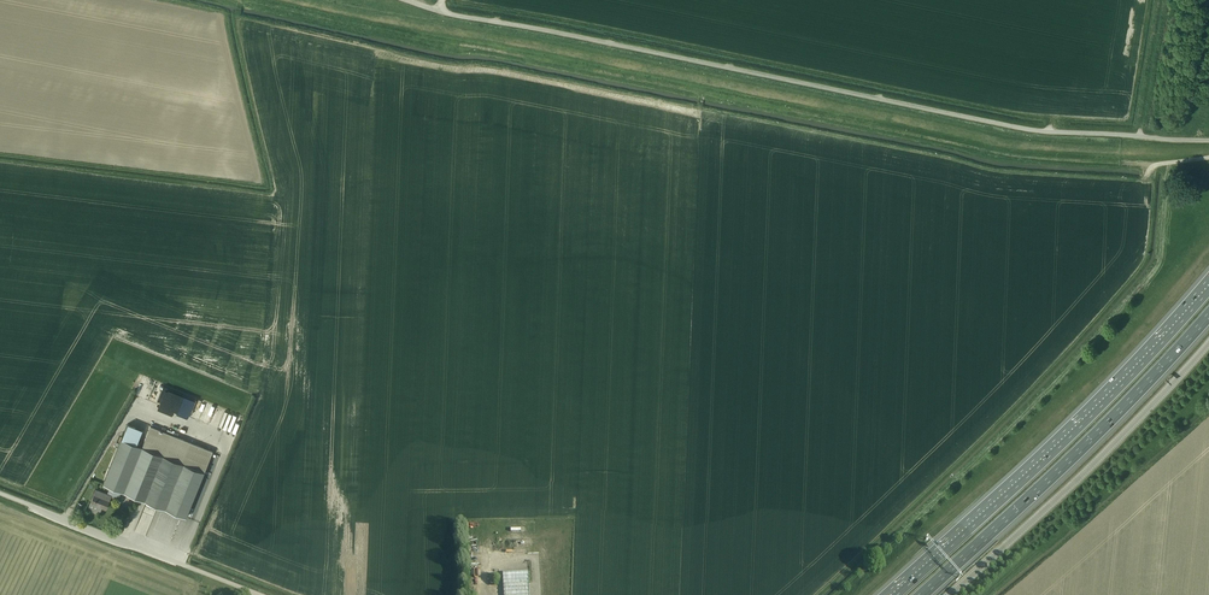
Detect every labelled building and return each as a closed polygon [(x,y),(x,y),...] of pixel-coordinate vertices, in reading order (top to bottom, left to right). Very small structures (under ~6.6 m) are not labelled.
[(128,423),(122,438),(137,445),(143,429),(128,423)] [(122,438),(102,483),(126,492),(138,497),(146,501),(149,502),(154,504),(158,505),(186,517),(213,451),(151,426),(142,447),(137,445),(122,438)] [(94,492),(90,503),(90,504),(102,509),(105,510),(110,499),(111,497),(118,500),(121,491),(110,487),(106,497),(94,492)] [(503,573),(503,578),(504,594),(530,594),(528,576),(528,571),(503,573)]
